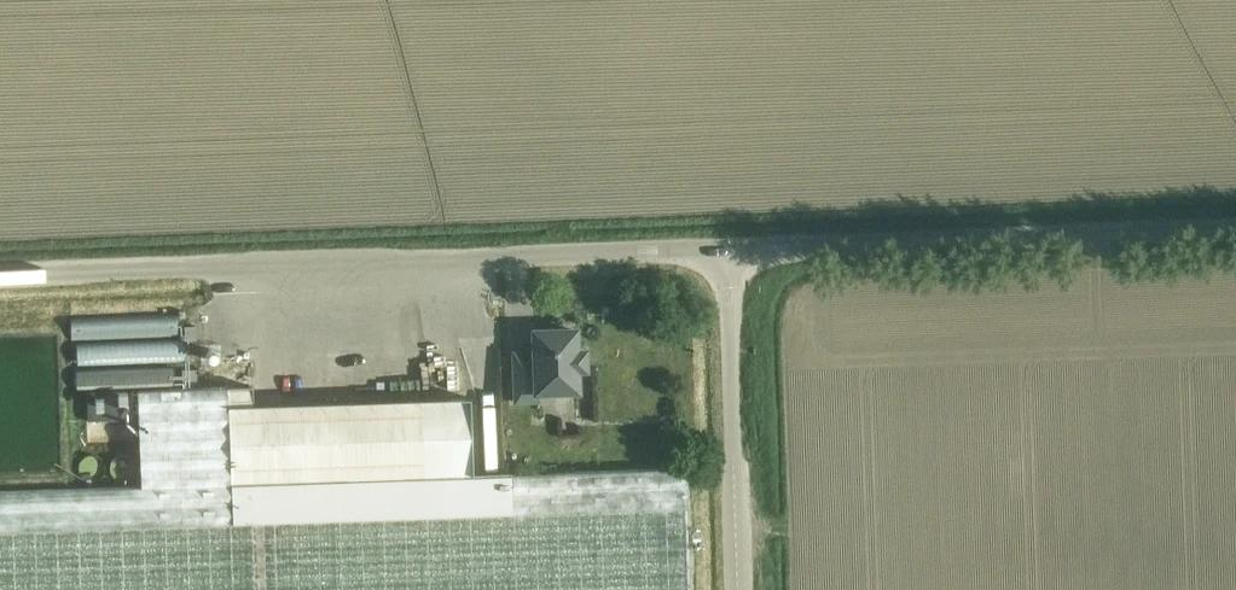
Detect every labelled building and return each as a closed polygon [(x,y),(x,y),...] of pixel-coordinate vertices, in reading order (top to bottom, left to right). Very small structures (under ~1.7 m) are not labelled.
[(196,326),(184,326),(184,341),(196,341),(196,326)] [(515,354),(516,384),(516,399),(537,399),(537,391),(577,390),(576,378),(576,369),(585,368),(584,351),(575,351),(575,330),(533,331),(534,353),(515,354)] [(685,468),(472,475),(470,397),(420,399),(252,404),(252,386),(137,389),(140,486),(0,491),(0,589),(690,589),(685,468)] [(132,391),(87,392),(88,421),(133,420),(132,391)] [(121,480),(123,480),(125,480),(127,480),(129,479),(131,477),(133,476),(134,474),(135,472),(136,470),(136,467),(136,465),(135,463),(134,461),(133,459),(131,458),(129,456),(127,455),(125,455),(123,454),(121,455),(118,455),(116,456),(115,458),(113,459),(112,461),(111,463),(110,465),(110,467),(110,470),(111,472),(112,474),(113,476),(114,477),(116,479),(118,480),(121,480)] [(90,480),(92,481),(94,480),(96,480),(98,479),(100,478),(102,476),(103,474),(104,472),(104,470),(105,468),(104,466),(104,463),(103,461),(102,460),(100,458),(98,457),(96,456),(94,455),(92,455),(90,455),(88,456),(86,457),(84,458),(82,460),(81,461),(80,463),(79,466),(79,468),(79,470),(80,472),(81,474),(82,476),(84,478),(86,479),(88,480),(90,480)]
